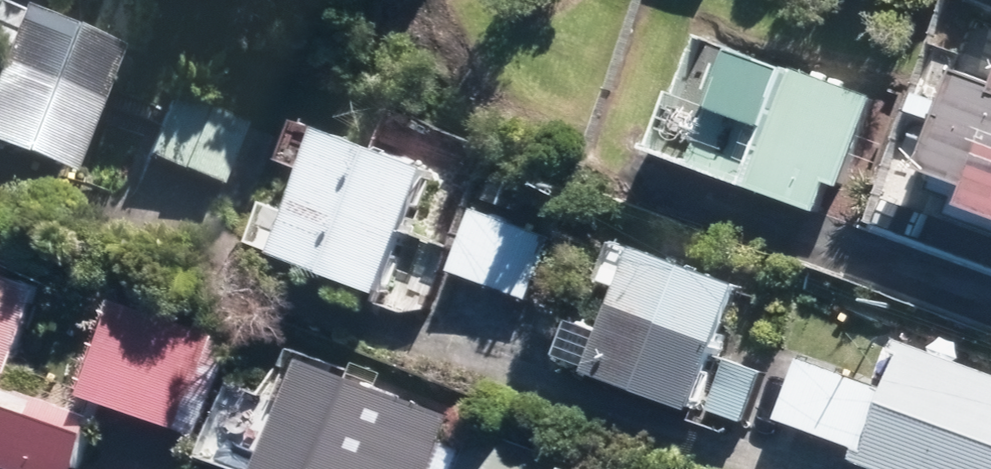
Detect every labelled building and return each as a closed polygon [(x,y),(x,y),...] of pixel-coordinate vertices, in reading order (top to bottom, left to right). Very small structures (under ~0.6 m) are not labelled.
[(0,88),(0,130),(71,159),(120,44),(33,8),(0,88)] [(867,98),(691,34),(669,95),(662,92),(641,149),(825,215),(867,98)] [(990,78),(959,164),(990,175),(990,79),(990,78)] [(220,179),(244,122),(195,102),(172,159),(220,179)] [(397,283),(440,173),(356,141),(313,251),(397,283)] [(534,188),(506,177),(497,201),(525,212),(534,188)] [(555,243),(491,218),(469,271),(533,296),(555,243)] [(711,407),(754,288),(665,257),(622,376),(711,407)] [(20,278),(0,270),(0,331),(20,278)] [(201,432),(231,349),(157,323),(128,406),(201,432)] [(911,349),(872,463),(891,468),(990,468),(990,376),(911,349)] [(325,362),(280,468),(434,468),(456,417),(325,362)] [(63,468),(79,468),(99,415),(0,378),(0,445),(63,468)] [(523,446),(515,468),(589,468),(523,446)]
